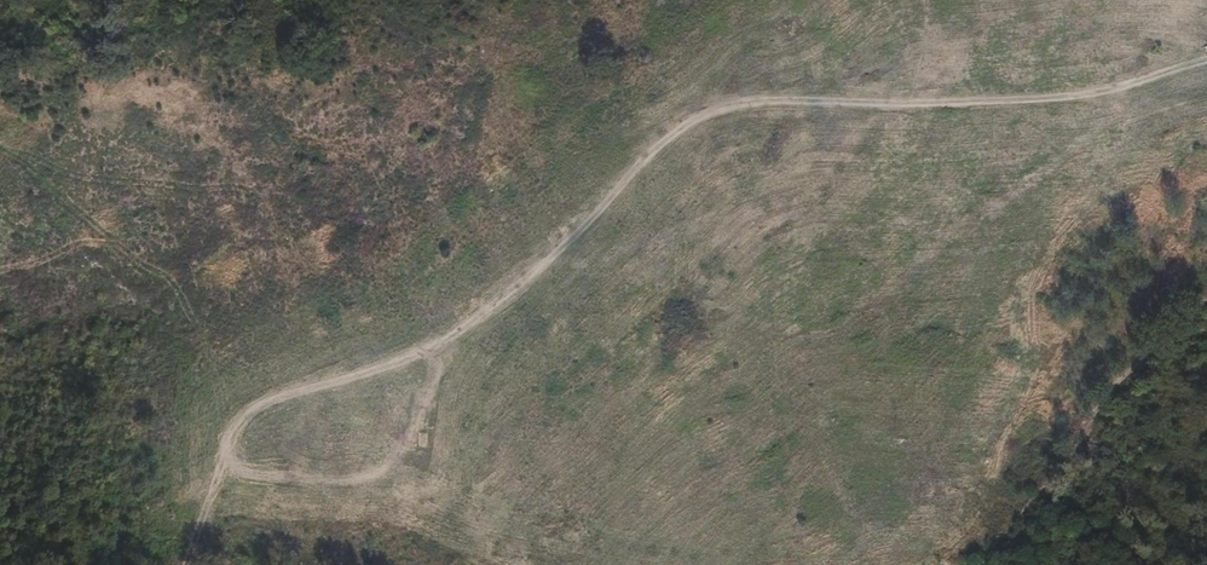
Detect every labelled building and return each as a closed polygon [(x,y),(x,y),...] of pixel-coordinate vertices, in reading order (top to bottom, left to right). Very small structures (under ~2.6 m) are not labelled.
[(694,58),(706,64),(714,50),(701,44),(694,58)] [(769,146),(773,163),(791,159),(787,142),(769,146)] [(763,152),(749,161),(753,167),(767,159),(763,152)] [(820,167),(827,178),(841,169),(834,158),(820,167)] [(513,337),(519,332),(507,317),(501,321),(513,337)] [(262,347),(276,350),(280,330),(266,327),(262,347)] [(231,342),(217,347),(222,362),(236,357),(231,342)] [(176,389),(171,401),(185,408),(191,396),(176,389)] [(458,445),(452,460),(462,464),(468,448),(458,445)] [(446,473),(442,488),(454,491),(458,477),(446,473)] [(361,516),(381,521),(385,508),(365,502),(361,516)] [(431,502),(425,520),(440,526),(446,508),(431,502)] [(346,527),(347,508),(333,507),(332,526),(346,527)]
